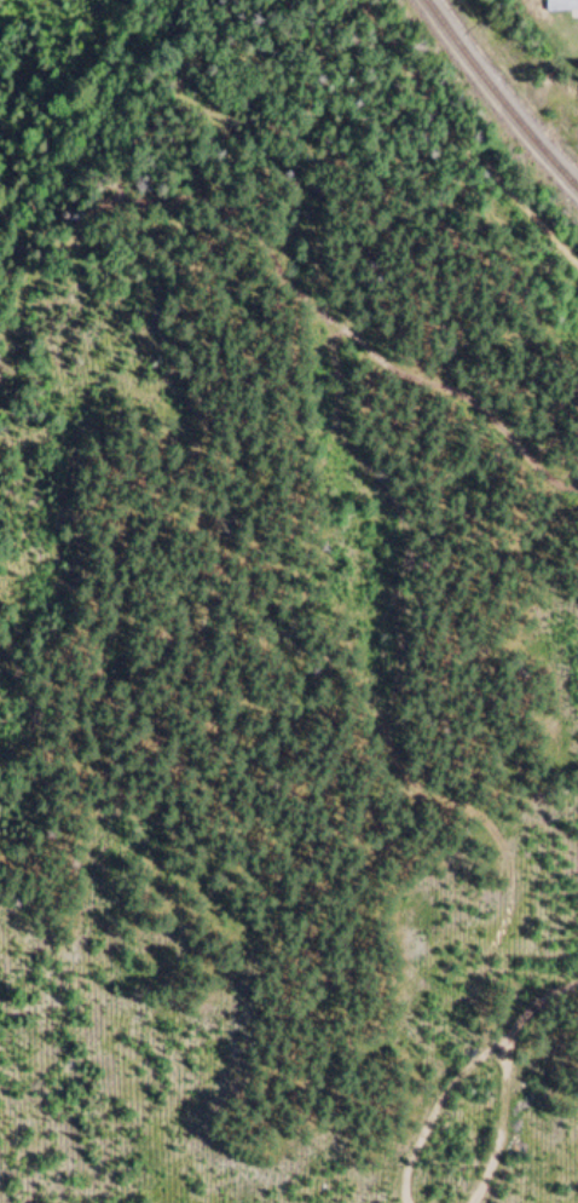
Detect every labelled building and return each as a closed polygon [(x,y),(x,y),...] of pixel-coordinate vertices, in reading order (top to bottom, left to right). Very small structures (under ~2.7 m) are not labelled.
[(546,13),(577,12),(577,0),(546,0),(546,13)]
